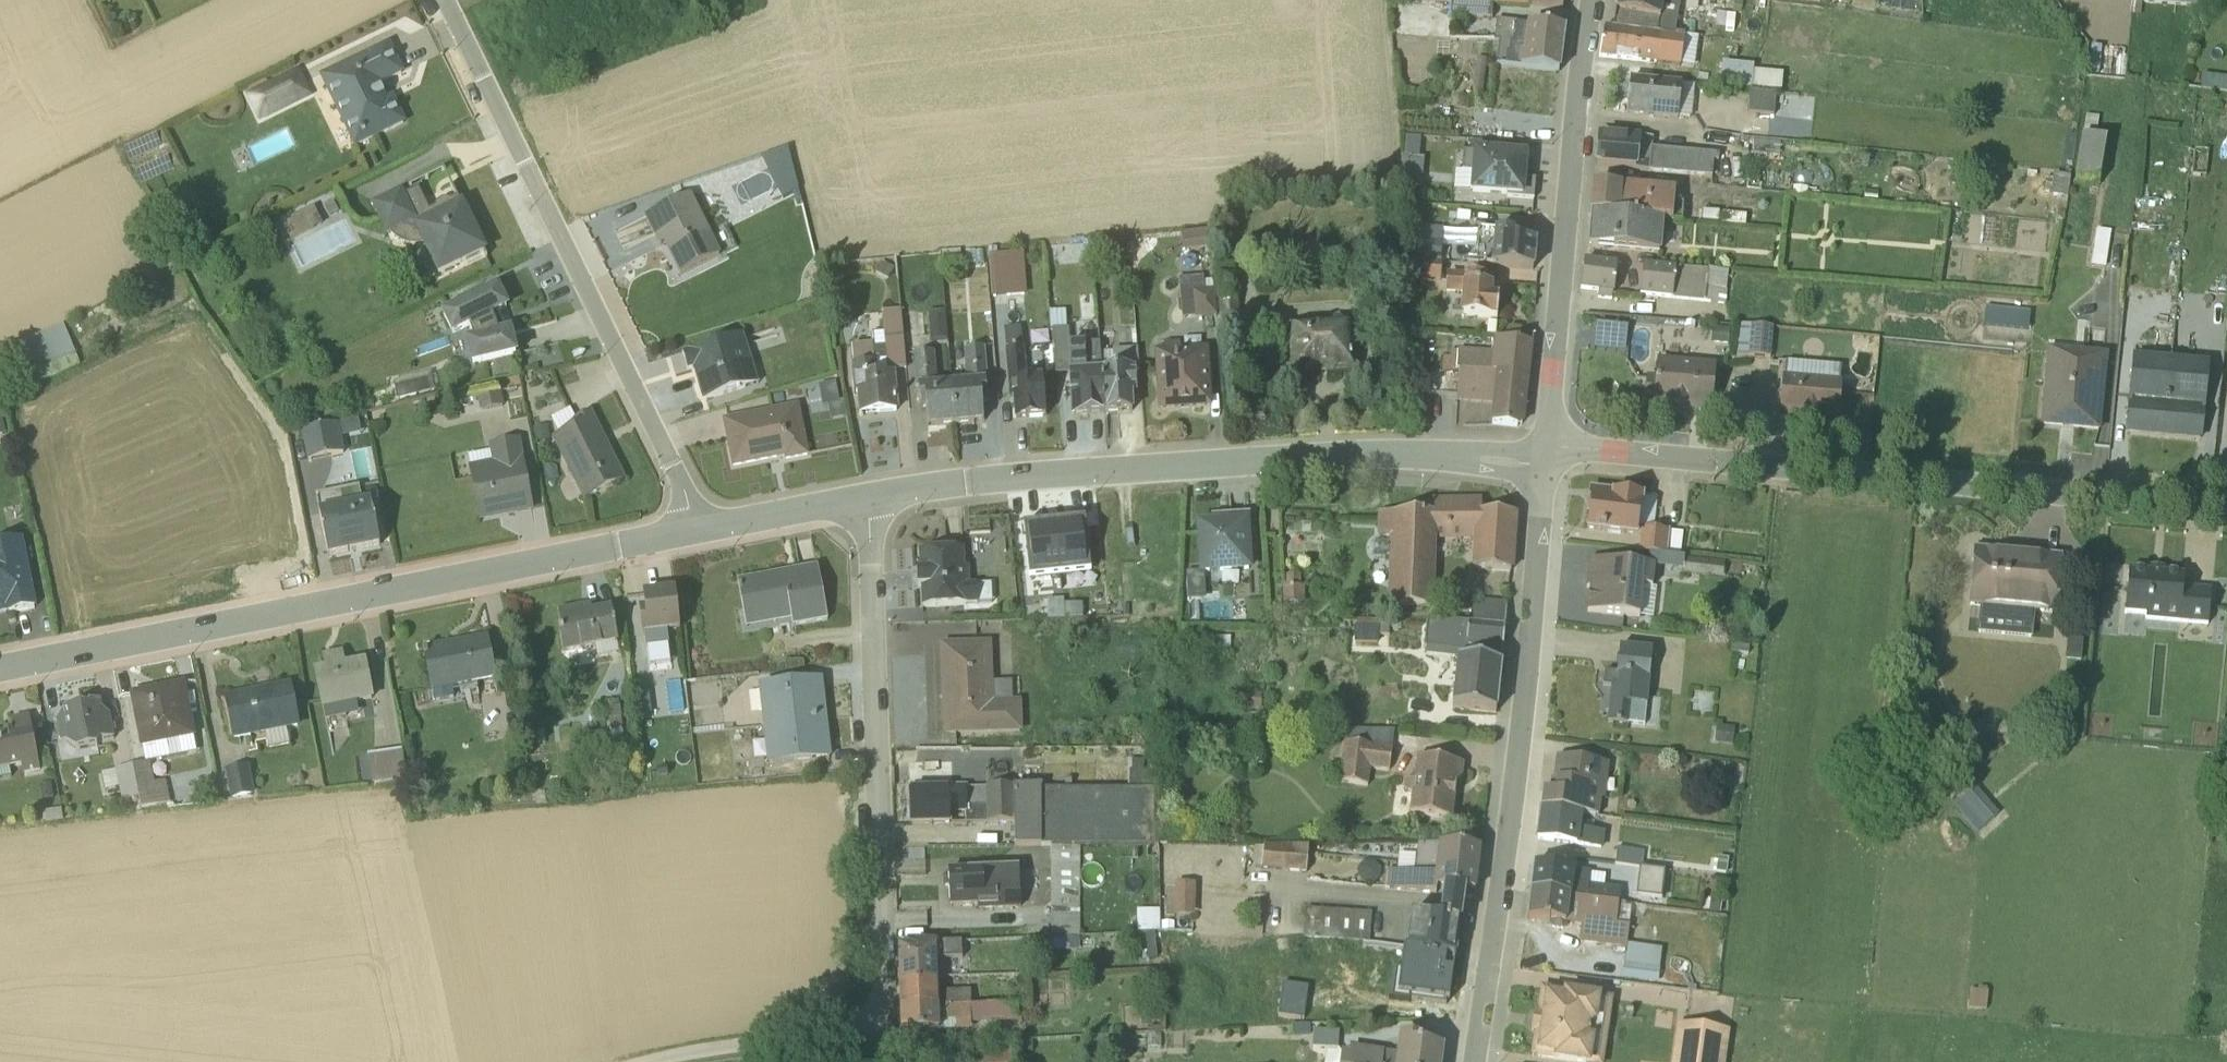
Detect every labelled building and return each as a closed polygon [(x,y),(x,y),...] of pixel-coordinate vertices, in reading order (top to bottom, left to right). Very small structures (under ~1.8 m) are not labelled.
[(1498,7),(1527,9),(1529,7),(1561,8),(1562,0),(1498,0),(1498,7)] [(1612,30),(1674,38),(1680,0),(1617,0),(1612,30)] [(2129,15),(2129,16),(2139,18),(2140,17),(2141,6),(2196,12),(2197,11),(2199,0),(2130,0),(2129,15)] [(1395,2),(1395,36),(1448,39),(1450,19),(1491,21),(1491,7),(1395,2)] [(1496,21),(1492,41),(1492,42),(1497,43),(1495,65),(1558,72),(1563,30),(1517,24),(1516,23),(1496,21)] [(1680,67),(1683,36),(1675,35),(1674,38),(1603,29),(1598,57),(1680,67)] [(318,78),(354,150),(403,123),(391,100),(386,102),(378,86),(401,74),(387,46),(318,78)] [(1721,65),(1719,88),(1750,91),(1751,89),(1780,92),(1781,75),(1751,72),(1751,68),(1721,65)] [(299,68),(245,95),(259,123),(313,96),(299,68)] [(1629,79),(1625,116),(1677,121),(1681,84),(1629,79)] [(1749,93),(1747,114),(1772,116),(1775,96),(1749,93)] [(2099,119),(2084,116),(2074,181),(2097,185),(2105,142),(2095,140),(2099,119)] [(1599,136),(1596,167),(1648,171),(1652,139),(1599,136)] [(1420,139),(1404,137),(1402,159),(1418,160),(1420,139)] [(788,147),(766,154),(773,176),(795,169),(788,147)] [(1651,149),(1648,171),(1711,177),(1713,162),(1717,162),(1718,156),(1651,149)] [(1463,152),(1462,172),(1454,171),(1453,190),(1469,192),(1469,195),(1533,200),(1534,181),(1522,179),(1524,157),(1463,152)] [(2065,199),(2069,178),(2052,175),(2049,197),(2065,199)] [(1620,188),(1594,186),(1591,214),(1592,215),(1680,223),(1682,205),(1673,204),(1674,191),(1620,186),(1620,188)] [(402,190),(370,206),(385,238),(390,236),(394,240),(406,247),(414,248),(421,247),(437,279),(487,254),(463,203),(460,204),(457,198),(451,201),(444,201),(440,202),(433,209),(428,211),(418,190),(405,196),(402,190)] [(690,195),(646,218),(655,236),(657,235),(665,250),(667,249),(680,275),(720,256),(690,195)] [(281,224),(290,242),(322,226),(313,208),(281,224)] [(1415,208),(1406,208),(1407,227),(1413,228),(1411,263),(1441,265),(1441,263),(1439,263),(1442,230),(1417,228),(1415,208)] [(1663,222),(1592,215),(1589,247),(1660,256),(1660,255),(1663,222)] [(713,230),(723,254),(735,249),(725,225),(713,230)] [(1476,262),(1467,261),(1467,267),(1533,271),(1536,243),(1517,241),(1517,233),(1478,230),(1476,262)] [(2097,230),(2094,265),(2106,267),(2110,231),(2097,230)] [(1202,232),(1182,233),(1183,250),(1203,249),(1202,232)] [(990,254),(991,298),(1027,297),(1026,253),(990,254)] [(1616,267),(1583,263),(1580,289),(1597,291),(1597,298),(1612,300),(1616,267)] [(1218,339),(1254,336),(1253,313),(1240,314),(1237,277),(1234,277),(1233,264),(1213,265),(1212,265),(1218,339)] [(1414,264),(1412,283),(1439,285),(1441,265),(1414,264)] [(1707,271),(1642,265),(1639,297),(1725,305),(1726,291),(1728,273),(1707,271)] [(1465,275),(1446,275),(1445,294),(1461,296),(1460,318),(1496,321),(1497,299),(1492,298),(1493,288),(1485,287),(1486,279),(1466,277),(1465,275)] [(1203,278),(1178,280),(1182,319),(1193,319),(1194,320),(1216,318),(1214,292),(1212,291),(1212,281),(1203,282),(1203,278)] [(481,294),(440,315),(451,338),(469,330),(472,340),(465,342),(471,368),(518,356),(512,330),(505,332),(499,315),(509,310),(498,286),(481,294)] [(2030,331),(2031,310),(1985,309),(1984,329),(2030,331)] [(948,339),(943,311),(928,314),(933,342),(948,339)] [(851,366),(852,377),(904,371),(899,312),(882,313),(883,334),(871,336),(871,345),(851,347),(853,366),(851,366)] [(1287,326),(1290,378),(1355,373),(1352,322),(1287,326)] [(65,325),(24,340),(35,369),(76,354),(65,325)] [(1625,329),(1595,326),(1593,350),(1623,352),(1625,329)] [(1770,359),(1772,331),(1737,328),(1734,357),(1770,359)] [(1710,329),(1709,344),(1726,345),(1727,330),(1710,329)] [(1068,330),(1052,331),(1054,376),(1068,375),(1070,418),(1104,416),(1101,355),(1100,354),(1086,355),(1086,346),(1069,347),(1068,330)] [(682,354),(687,371),(695,369),(700,383),(698,387),(701,396),(704,398),(705,401),(758,385),(743,335),(682,354)] [(1443,358),(1443,372),(1526,380),(1530,345),(1494,340),(1493,353),(1457,351),(1457,352),(1450,352),(1449,358),(1443,358)] [(1153,353),(1157,412),(1211,409),(1208,349),(1180,351),(1179,344),(1162,345),(1163,352),(1153,353)] [(987,383),(984,349),(963,351),(965,383),(952,384),(955,427),(983,424),(982,407),(987,406),(985,384),(987,383)] [(1024,349),(1004,351),(1008,401),(1012,401),(1014,422),(1047,419),(1047,417),(1045,416),(1042,378),(1032,379),(1032,381),(1027,381),(1024,349)] [(2047,349),(2040,425),(2099,431),(2106,355),(2047,349)] [(1138,373),(1136,351),(1112,352),(1112,354),(1101,355),(1104,416),(1133,414),(1132,397),(1136,396),(1135,374),(1138,373)] [(927,429),(955,427),(952,384),(941,385),(937,353),(913,356),(916,390),(917,390),(919,411),(925,411),(927,429)] [(2161,439),(2170,358),(2133,354),(2123,434),(2147,437),(2161,439)] [(2200,442),(2208,362),(2185,359),(2170,358),(2161,439),(2200,442)] [(1710,413),(1715,365),(1656,360),(1654,381),(1646,380),(1644,406),(1645,406),(1710,413)] [(1840,369),(1785,364),(1780,417),(1821,420),(1820,422),(1835,423),(1840,369)] [(1443,372),(1422,372),(1423,395),(1456,397),(1455,402),(1493,404),(1491,425),(1516,428),(1521,424),(1526,380),(1443,372)] [(892,373),(852,377),(853,396),(856,396),(858,417),(898,413),(895,374),(892,374),(892,373)] [(411,377),(413,393),(431,392),(429,375),(411,377)] [(835,383),(819,386),(822,407),(828,407),(831,421),(845,419),(843,402),(838,402),(835,383)] [(476,397),(479,412),(503,407),(501,392),(476,397)] [(443,415),(441,404),(422,407),(424,418),(443,415)] [(786,460),(807,456),(799,404),(724,422),(733,467),(785,457),(786,460)] [(559,436),(551,440),(584,500),(622,481),(589,414),(575,420),(570,410),(550,420),(559,436)] [(300,432),(306,463),(343,456),(340,438),(360,435),(357,421),(300,432)] [(534,429),(536,443),(549,441),(547,427),(534,429)] [(518,441),(488,447),(491,464),(469,468),(479,521),(532,511),(518,441)] [(357,489),(316,498),(328,557),(379,547),(370,502),(360,504),(357,489)] [(1656,499),(1589,491),(1587,512),(1588,512),(1586,530),(1639,536),(1637,553),(1680,558),(1680,557),(1682,534),(1652,530),(1656,499)] [(1471,570),(1509,572),(1514,515),(1479,512),(1479,502),(1433,503),(1432,514),(1393,514),(1388,538),(1386,608),(1433,609),(1436,541),(1469,541),(1469,545),(1472,546),(1471,570)] [(1199,576),(1251,575),(1249,515),(1245,516),(1245,517),(1227,518),(1227,528),(1198,528),(1199,576)] [(1084,521),(1053,524),(1060,581),(1091,577),(1084,521)] [(1002,523),(971,523),(971,561),(1002,562),(1002,523)] [(1028,584),(1060,581),(1053,524),(1022,527),(1028,584)] [(8,612),(9,614),(35,609),(22,542),(0,546),(0,614),(8,612)] [(963,550),(918,553),(920,572),(916,572),(917,588),(921,587),(922,608),(977,605),(977,604),(992,603),(991,585),(976,586),(976,585),(970,585),(969,566),(964,567),(963,550)] [(2034,615),(2055,617),(2060,560),(1973,551),(1968,609),(1979,610),(1977,622),(2032,627),(2034,615)] [(1589,559),(1588,559),(1585,588),(1589,589),(1586,612),(1651,619),(1657,568),(1589,559)] [(1685,575),(1724,576),(1725,561),(1685,559),(1685,575)] [(816,567),(737,583),(745,629),(790,620),(792,628),(827,621),(816,567)] [(2147,574),(2127,572),(2123,615),(2145,617),(2144,621),(2207,627),(2210,591),(2181,588),(2182,577),(2162,575),(2162,569),(2148,568),(2147,574)] [(1284,584),(1284,603),(1305,603),(1305,584),(1284,584)] [(644,637),(645,648),(668,645),(668,634),(679,632),(674,591),(642,595),(643,610),(639,611),(642,637),(644,637)] [(1473,607),(1471,622),(1504,626),(1507,602),(1480,600),(1479,607),(1473,607)] [(557,612),(562,637),(559,638),(563,655),(617,645),(611,608),(592,611),(590,605),(557,612)] [(1447,622),(1432,620),(1430,632),(1437,633),(1436,643),(1445,644),(1445,645),(1458,647),(1457,659),(1500,665),(1504,626),(1448,621),(1447,622)] [(496,681),(488,637),(422,651),(430,693),(433,693),(435,704),(436,704),(454,700),(453,689),(496,681)] [(2082,642),(2067,640),(2064,662),(2080,664),(2082,642)] [(942,737),(1022,734),(1021,700),(1012,700),(1011,682),(993,682),(991,642),(939,644),(942,737)] [(1610,688),(1606,723),(1643,727),(1652,650),(1651,650),(1619,647),(1615,673),(1603,672),(1601,687),(1610,688)] [(342,652),(322,657),(324,668),(313,671),(321,711),(323,711),(325,721),(358,715),(356,705),(373,701),(366,660),(345,664),(342,652)] [(1500,665),(1457,659),(1450,708),(1495,713),(1500,665)] [(761,727),(825,720),(820,682),(758,687),(761,727)] [(196,739),(185,684),(184,684),(129,695),(140,751),(142,750),(145,764),(196,753),(193,740),(196,739)] [(224,698),(232,743),(265,736),(268,751),(289,747),(286,732),(300,729),(291,684),(224,698)] [(617,702),(596,707),(600,723),(608,721),(612,738),(623,735),(621,719),(621,718),(617,702)] [(65,710),(56,723),(60,745),(65,744),(76,752),(97,748),(100,743),(114,740),(109,717),(102,711),(100,703),(65,710)] [(11,778),(10,770),(21,768),(23,775),(39,771),(29,716),(12,719),(14,732),(0,735),(0,780),(11,778)] [(828,759),(825,720),(761,727),(766,767),(828,759)] [(1733,729),(1716,727),(1715,743),(1732,745),(1733,729)] [(1388,772),(1394,733),(1345,732),(1338,783),(1367,787),(1369,770),(1388,772)] [(403,753),(371,755),(372,782),(405,780),(403,753)] [(1464,765),(1416,758),(1412,780),(1404,782),(1402,790),(1410,795),(1408,815),(1452,821),(1456,784),(1460,785),(1464,765)] [(1543,792),(1541,810),(1598,817),(1600,800),(1604,800),(1608,765),(1557,758),(1553,782),(1556,782),(1555,793),(1543,792)] [(1144,761),(1128,761),(1128,787),(1144,787),(1144,761)] [(149,763),(132,767),(141,810),(170,804),(165,782),(154,784),(149,763)] [(1716,778),(1709,765),(1688,775),(1695,788),(1716,778)] [(254,796),(248,766),(224,772),(230,801),(254,796)] [(138,797),(132,767),(115,771),(121,801),(138,797)] [(1971,783),(1949,802),(1978,833),(1999,814),(1971,783)] [(52,784),(38,786),(40,801),(54,799),(52,784)] [(909,791),(909,827),(950,826),(950,815),(967,813),(967,824),(986,823),(986,805),(966,806),(965,785),(908,787),(908,790),(909,791)] [(1014,847),(1154,846),(1154,795),(1153,789),(1042,789),(1041,786),(1014,787),(1014,847)] [(986,805),(986,823),(1014,822),(1014,787),(985,787),(986,805)] [(60,810),(42,812),(44,821),(62,819),(60,810)] [(1537,840),(1602,850),(1604,833),(1580,830),(1582,815),(1541,810),(1537,840)] [(1154,825),(1154,846),(1167,846),(1167,824),(1154,825)] [(1399,855),(1398,864),(1476,870),(1478,849),(1417,845),(1416,857),(1399,855)] [(1255,850),(1254,870),(1261,870),(1261,871),(1306,875),(1308,850),(1264,846),(1263,850),(1255,850)] [(1079,938),(1079,847),(1051,847),(1050,939),(1079,938)] [(1642,851),(1617,848),(1615,864),(1640,867),(1642,851)] [(1196,859),(1180,851),(1172,866),(1188,875),(1196,859)] [(1381,869),(1376,863),(1364,864),(1359,869),(1358,878),(1363,884),(1374,885),(1380,879),(1381,869)] [(1386,871),(1384,889),(1471,898),(1472,893),(1473,892),(1476,870),(1398,864),(1397,872),(1386,871)] [(1589,872),(1533,866),(1530,894),(1618,904),(1619,889),(1604,887),(1605,876),(1588,874),(1589,872)] [(1004,910),(1021,909),(1020,868),(977,870),(978,886),(1003,885),(1004,910)] [(1664,871),(1641,868),(1638,896),(1661,899),(1664,871)] [(978,911),(1004,910),(1003,885),(978,886),(977,870),(946,871),(948,909),(977,908),(978,911)] [(1195,886),(1174,885),(1173,917),(1194,918),(1195,886)] [(1631,906),(1530,894),(1527,920),(1580,927),(1578,943),(1625,949),(1631,906)] [(1371,914),(1304,910),(1302,939),(1369,943),(1371,914)] [(1405,947),(1404,949),(1455,957),(1461,912),(1440,910),(1439,919),(1411,915),(1406,947),(1405,947)] [(1161,934),(1160,911),(1137,912),(1138,934),(1161,934)] [(1158,960),(1155,935),(1146,936),(1149,962),(1158,960)] [(1048,939),(1048,952),(1079,952),(1079,938),(1048,939)] [(936,959),(961,958),(960,943),(916,944),(916,949),(899,950),(901,985),(937,984),(936,959)] [(1623,965),(1621,979),(1656,984),(1660,951),(1627,947),(1625,965),(1623,965)] [(1408,1003),(1408,1001),(1444,1006),(1445,1002),(1448,1002),(1455,957),(1404,949),(1402,949),(1399,970),(1391,969),(1387,1000),(1408,1003)] [(902,1009),(970,1006),(970,991),(938,992),(937,984),(901,985),(902,1009)] [(1543,1013),(1539,1013),(1539,1011),(1538,1011),(1534,1033),(1540,1034),(1537,1055),(1539,1057),(1568,1061),(1603,1061),(1612,1001),(1549,991),(1546,993),(1543,1013)] [(902,1009),(903,1033),(971,1030),(971,1024),(1018,1021),(1017,1005),(970,1006),(902,1009)] [(1730,1032),(1675,1025),(1670,1061),(1726,1061),(1730,1032)] [(1293,1038),(1309,1037),(1309,1026),(1292,1026),(1293,1038)] [(1340,1055),(1337,1050),(1339,1034),(1313,1030),(1311,1047),(1326,1049),(1324,1061),(1339,1061),(1340,1055)] [(1340,1055),(1339,1061),(1440,1061),(1442,1048),(1421,1045),(1422,1038),(1399,1035),(1395,1054),(1349,1048),(1348,1053),(1341,1052),(1340,1055)] [(989,1061),(1013,1061),(1012,1048),(1000,1048),(1000,1060),(989,1060),(989,1061)]
